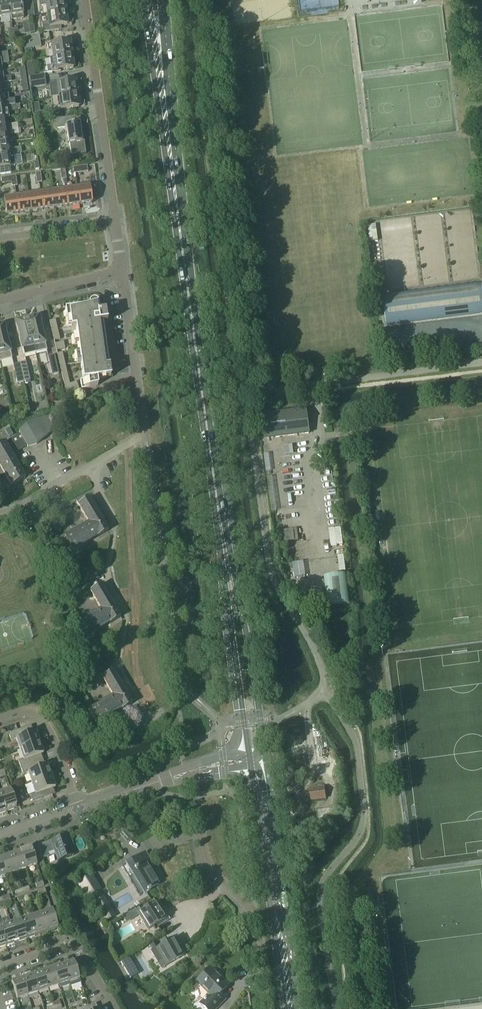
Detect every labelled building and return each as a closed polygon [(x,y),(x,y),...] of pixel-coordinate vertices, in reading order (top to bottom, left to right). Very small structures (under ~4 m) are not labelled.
[(21,0),(8,2),(10,17),(11,20),(23,18),(21,0)] [(28,17),(34,16),(32,0),(30,0),(26,1),(28,17)] [(47,14),(65,12),(63,0),(38,0),(39,7),(46,6),(47,14)] [(0,3),(0,18),(10,17),(8,2),(0,3)] [(65,12),(47,14),(48,23),(41,24),(43,33),(59,31),(58,27),(67,26),(65,12)] [(40,41),(23,44),(24,50),(41,48),(40,41)] [(52,50),(53,58),(71,56),(69,42),(47,45),(48,51),(52,50)] [(71,56),(53,58),(49,59),(50,66),(47,67),(48,74),(61,72),(61,71),(73,69),(71,56)] [(28,77),(29,83),(45,81),(44,75),(28,77)] [(45,81),(29,83),(30,89),(46,86),(45,81)] [(58,89),(59,97),(77,94),(75,81),(53,84),(53,90),(58,89)] [(77,94),(59,97),(60,105),(56,105),(56,111),(79,107),(77,94)] [(38,103),(32,104),(34,119),(50,117),(49,110),(40,112),(38,103)] [(3,119),(2,112),(8,112),(15,110),(14,105),(7,106),(1,107),(0,107),(0,119),(3,119)] [(62,115),(50,117),(51,122),(56,121),(57,129),(67,128),(69,143),(68,143),(68,144),(70,144),(72,155),(71,155),(71,156),(86,154),(86,153),(85,154),(83,136),(83,135),(81,136),(79,124),(80,124),(80,123),(73,124),(72,118),(80,117),(80,116),(72,117),(63,119),(62,115)] [(0,156),(0,174),(0,175),(11,173),(10,167),(15,166),(13,154),(8,154),(0,156)] [(90,187),(77,189),(79,205),(92,203),(90,187)] [(77,189),(65,190),(67,207),(79,205),(77,189)] [(65,190),(53,192),(55,208),(67,207),(65,190)] [(53,192),(40,194),(43,210),(55,208),(53,192)] [(40,194),(28,195),(31,212),(43,210),(40,194)] [(28,195),(16,197),(18,213),(31,212),(28,195)] [(18,213),(16,197),(4,199),(6,215),(18,213)] [(386,325),(481,313),(481,284),(481,282),(402,292),(402,294),(383,296),(386,325)] [(76,328),(83,380),(80,380),(81,390),(98,386),(97,379),(110,377),(109,367),(108,367),(102,324),(107,323),(107,322),(106,322),(105,315),(100,315),(98,305),(98,304),(96,302),(95,301),(93,301),(91,302),(90,303),(89,305),(89,307),(65,310),(66,320),(70,319),(71,328),(76,328)] [(34,318),(27,319),(35,354),(47,351),(43,335),(41,324),(39,318),(34,319),(34,318)] [(35,354),(27,319),(20,321),(21,322),(16,323),(17,329),(20,341),(24,356),(35,354)] [(0,362),(12,359),(8,343),(6,332),(5,332),(4,326),(0,327),(0,360),(0,362)] [(54,355),(48,357),(52,375),(59,374),(54,355)] [(26,362),(19,364),(24,382),(30,381),(26,362)] [(24,382),(19,364),(13,365),(17,384),(24,382)] [(306,410),(262,415),(265,439),(309,433),(306,410)] [(2,470),(11,486),(25,477),(11,453),(26,445),(28,448),(37,445),(55,429),(52,424),(53,424),(50,419),(49,419),(48,418),(26,426),(19,432),(20,435),(6,443),(5,442),(0,445),(0,466),(2,470)] [(86,500),(84,497),(76,502),(89,523),(64,537),(69,545),(73,551),(84,545),(82,543),(95,535),(97,537),(108,530),(90,498),(86,500)] [(34,515),(41,526),(46,523),(39,512),(34,515)] [(29,518),(35,529),(40,526),(34,515),(29,518)] [(350,604),(346,574),(324,577),(328,607),(350,604)] [(76,624),(85,638),(96,632),(94,629),(108,621),(109,624),(121,617),(102,585),(98,587),(96,584),(88,588),(101,610),(76,624)] [(89,710),(97,725),(108,718),(106,716),(120,708),(121,710),(133,703),(114,671),(110,674),(108,670),(100,675),(113,696),(89,710)] [(16,739),(20,749),(39,742),(35,731),(30,733),(28,727),(9,734),(11,741),(16,739)] [(18,761),(21,768),(40,761),(38,755),(43,754),(39,742),(20,749),(23,760),(18,761)] [(28,773),(32,783),(51,776),(47,765),(42,767),(40,761),(21,768),(23,775),(28,773)] [(286,769),(289,787),(300,786),(298,767),(286,769)] [(51,776),(32,783),(35,794),(30,795),(33,803),(52,796),(50,789),(55,788),(51,776)] [(324,788),(310,790),(311,801),(326,799),(324,788)] [(0,793),(0,795),(6,812),(17,808),(10,789),(0,793)] [(307,819),(303,820),(307,843),(311,843),(307,819)] [(56,854),(58,861),(59,860),(58,860),(72,855),(72,856),(73,855),(66,835),(51,840),(51,841),(37,846),(42,859),(56,854)] [(31,848),(20,851),(26,869),(37,865),(31,848)] [(20,851),(10,855),(16,872),(26,869),(20,851)] [(140,855),(125,864),(126,865),(129,870),(132,876),(129,878),(140,896),(143,894),(144,895),(150,891),(150,890),(158,885),(149,870),(145,864),(148,862),(143,854),(141,855),(140,855)] [(0,858),(0,860),(6,876),(16,872),(10,855),(0,858)] [(92,876),(78,884),(86,898),(100,890),(100,889),(98,891),(90,877),(92,876)] [(95,898),(92,899),(105,922),(115,916),(102,895),(96,899),(95,898)] [(163,909),(158,900),(137,912),(148,930),(166,919),(161,910),(163,909)] [(52,910),(41,913),(48,932),(58,929),(52,910)] [(41,913),(31,917),(37,936),(48,932),(41,913)] [(31,917),(21,920),(27,939),(37,936),(31,917)] [(21,920),(10,923),(17,942),(27,939),(21,920)] [(10,923),(0,927),(7,946),(17,942),(10,923)] [(156,949),(151,951),(158,963),(162,960),(166,966),(184,955),(179,946),(181,945),(176,936),(156,949)] [(129,958),(121,962),(130,979),(138,974),(129,958)] [(74,961),(63,965),(69,982),(70,987),(81,984),(74,961)] [(63,965),(53,968),(58,986),(69,982),(63,965)] [(53,968),(43,972),(48,989),(58,986),(53,968)] [(199,1003),(205,1008),(216,1008),(225,999),(220,994),(228,986),(209,968),(195,982),(208,994),(199,1003)] [(43,972),(32,975),(38,992),(48,989),(43,972)] [(32,975),(22,979),(28,996),(38,992),(32,975)] [(28,996),(22,979),(11,982),(17,999),(28,996)]
